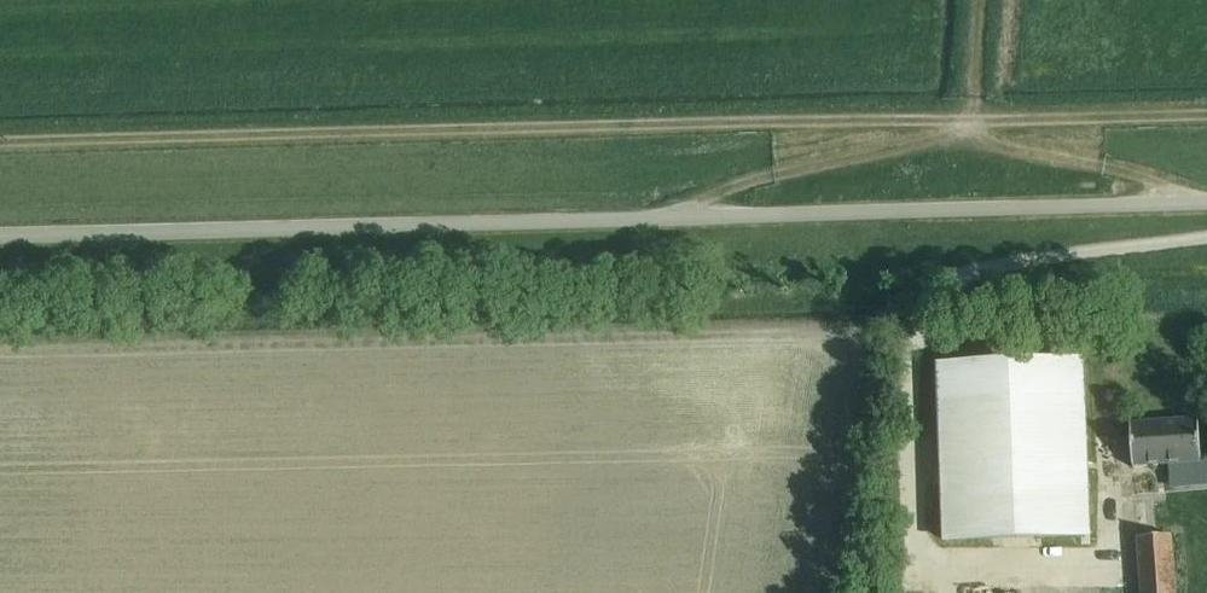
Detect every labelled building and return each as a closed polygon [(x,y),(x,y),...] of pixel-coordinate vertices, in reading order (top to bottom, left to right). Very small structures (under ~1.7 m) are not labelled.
[(943,540),(1090,535),(1084,363),(937,368),(943,540)] [(1134,466),(1200,462),(1198,420),(1131,424),(1134,466)] [(1172,535),(1134,538),(1138,592),(1177,592),(1172,535)]
